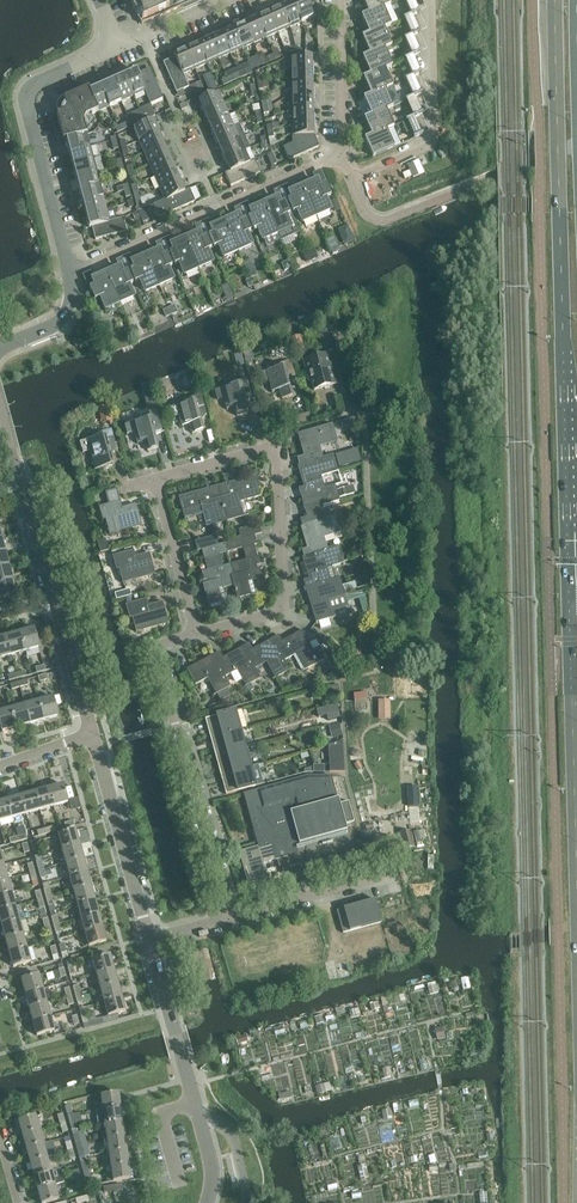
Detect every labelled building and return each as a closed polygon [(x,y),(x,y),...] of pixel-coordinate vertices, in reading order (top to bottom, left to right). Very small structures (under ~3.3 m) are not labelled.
[(133,6),(142,24),(141,21),(150,17),(152,19),(154,18),(155,19),(158,17),(150,0),(131,0),(133,6)] [(158,17),(184,6),(197,0),(150,0),(158,17)] [(293,2),(301,22),(317,15),(317,5),(314,1),(308,3),(306,0),(298,0),(293,2)] [(368,13),(369,13),(383,7),(384,8),(391,5),(389,0),(363,0),(368,13)] [(411,15),(412,16),(420,12),(420,11),(419,12),(413,0),(405,0),(411,15)] [(293,2),(281,8),(289,27),(301,22),(293,2)] [(362,17),(369,33),(369,34),(384,27),(384,28),(391,25),(384,8),(383,7),(369,13),(368,13),(361,16),(362,17)] [(281,8),(269,13),(278,33),(289,27),(281,8)] [(269,13),(257,18),(266,38),(278,33),(269,13)] [(405,19),(412,35),(412,36),(420,32),(419,32),(412,16),(411,15),(403,18),(404,19),(405,19)] [(257,18),(245,23),(254,43),(266,38),(257,18)] [(245,23),(233,29),(242,48),(254,43),(245,23)] [(362,37),(369,54),(370,54),(384,48),(385,49),(392,45),(384,28),(384,27),(369,34),(369,33),(362,36),(362,37)] [(233,29),(222,34),(230,53),(242,48),(233,29)] [(222,34),(210,39),(218,59),(230,53),(222,34)] [(405,39),(412,56),(413,56),(421,53),(421,52),(420,52),(412,36),(412,35),(404,39),(404,40),(405,39)] [(210,39),(198,44),(207,64),(218,59),(210,39)] [(198,44),(186,49),(195,69),(207,64),(198,44)] [(363,58),(370,74),(370,75),(385,68),(385,69),(392,66),(385,49),(384,48),(370,54),(369,54),(362,57),(363,58)] [(174,55),(175,57),(183,74),(195,69),(186,49),(174,55)] [(415,56),(422,71),(428,68),(421,54),(415,56)] [(406,60),(413,76),(413,77),(421,73),(421,72),(420,73),(413,56),(412,56),(404,59),(405,60),(406,60)] [(175,57),(163,63),(176,93),(189,87),(183,74),(175,57)] [(290,57),(291,71),(312,70),(312,57),(290,57)] [(254,61),(257,67),(263,65),(260,59),(254,61)] [(363,78),(371,94),(371,95),(386,89),(393,86),(385,69),(385,68),(370,75),(370,74),(363,77),(363,78)] [(150,69),(138,74),(137,74),(145,91),(144,91),(150,104),(163,99),(150,69)] [(291,71),(291,84),(312,83),(312,70),(291,71)] [(137,71),(124,77),(133,96),(144,91),(145,91),(137,74),(138,74),(137,71)] [(406,80),(413,96),(414,96),(414,97),(422,94),(422,93),(421,93),(413,77),(413,76),(405,80),(406,80)] [(124,77),(113,82),(121,101),(133,96),(124,77)] [(206,84),(210,92),(217,89),(213,80),(206,84)] [(113,82),(101,87),(109,107),(121,101),(113,82)] [(190,88),(195,99),(206,94),(201,83),(190,88)] [(291,84),(291,96),(313,96),(312,83),(291,84)] [(101,87),(89,92),(98,112),(109,107),(101,87)] [(364,98),(371,115),(371,116),(386,109),(386,110),(393,107),(386,89),(371,95),(371,94),(363,98),(364,98)] [(200,107),(203,113),(224,104),(218,91),(199,100),(202,106),(200,107)] [(63,128),(66,140),(87,135),(83,122),(86,117),(98,112),(89,92),(78,97),(77,94),(64,100),(67,108),(64,113),(56,115),(60,129),(63,128)] [(291,96),(292,109),(313,109),(313,96),(291,96)] [(407,101),(414,117),(414,118),(422,114),(422,113),(421,114),(414,97),(414,96),(413,96),(405,100),(406,101),(407,101)] [(207,118),(209,124),(229,115),(224,104),(203,113),(206,119),(207,118)] [(292,109),(292,122),(313,122),(313,109),(292,109)] [(364,119),(372,135),(372,136),(387,129),(387,130),(394,127),(386,110),(386,109),(371,116),(371,115),(364,118),(364,119)] [(211,131),(213,137),(234,127),(229,115),(209,124),(212,130),(211,131)] [(414,117),(406,120),(406,121),(407,121),(411,130),(414,137),(413,138),(414,139),(423,135),(422,134),(414,118),(414,117)] [(133,129),(139,141),(160,132),(157,126),(156,126),(153,120),(133,129)] [(407,121),(403,123),(407,132),(411,130),(407,121)] [(292,122),(292,135),(314,135),(313,122),(292,122)] [(217,142),(220,148),(245,137),(240,125),(234,127),(213,137),(216,142),(217,142)] [(372,136),(372,135),(364,138),(365,139),(372,156),(372,157),(394,147),(394,146),(387,130),(387,129),(372,136)] [(139,141),(144,153),(164,144),(161,138),(162,138),(160,132),(139,141)] [(66,140),(69,152),(90,147),(87,135),(66,140)] [(314,135),(292,135),(292,143),(283,147),(289,160),(319,147),(314,135)] [(224,160),(245,151),(250,148),(245,137),(220,148),(222,154),(221,154),(224,160)] [(144,153),(149,165),(170,156),(167,150),(166,150),(164,144),(144,153)] [(69,152),(73,165),(93,159),(90,147),(69,152)] [(228,166),(230,171),(250,163),(250,162),(245,151),(224,160),(226,166),(228,166)] [(149,165),(154,177),(174,168),(172,162),(173,162),(170,156),(149,165)] [(73,165),(76,178),(97,172),(93,159),(73,165)] [(230,171),(225,173),(230,186),(260,173),(255,160),(250,162),(250,163),(230,171)] [(154,177),(160,188),(181,179),(178,173),(177,174),(174,168),(154,177)] [(76,178),(79,190),(100,185),(97,172),(76,178)] [(160,188),(165,200),(185,192),(184,191),(182,186),(183,185),(181,179),(160,188)] [(317,181),(303,187),(316,216),(323,213),(323,215),(330,212),(329,211),(330,210),(325,199),(331,196),(325,183),(319,186),(317,181)] [(79,190),(82,203),(103,197),(100,185),(79,190)] [(319,223),(316,216),(303,187),(290,193),(292,198),(287,200),(293,213),(297,211),(299,215),(298,215),(301,222),(302,221),(305,229),(319,223)] [(165,200),(159,202),(165,215),(195,202),(190,189),(184,191),(185,192),(165,200)] [(82,203),(86,215),(107,210),(103,197),(82,203)] [(278,198),(264,204),(280,240),(298,232),(285,201),(280,204),(278,198)] [(330,201),(335,211),(340,209),(336,199),(330,201)] [(280,240),(264,204),(250,210),(253,216),(248,218),(254,230),(258,228),(260,232),(259,233),(261,239),(263,239),(263,240),(264,239),(267,246),(280,241),(280,240)] [(89,228),(92,227),(110,222),(110,221),(117,220),(113,208),(107,210),(86,215),(89,228)] [(140,216),(138,212),(133,214),(135,220),(141,218),(143,223),(148,221),(145,214),(140,216)] [(238,215),(225,222),(238,251),(244,248),(245,249),(251,247),(251,245),(246,233),(251,231),(245,219),(241,221),(238,215)] [(92,227),(95,240),(127,231),(123,218),(117,220),(110,221),(110,222),(92,227)] [(238,251),(225,222),(211,228),(213,233),(209,235),(214,248),(219,245),(221,250),(219,250),(222,256),(223,256),(224,257),(238,251)] [(346,243),(356,239),(349,224),(339,229),(346,243)] [(199,233),(185,239),(198,268),(205,265),(206,267),(212,264),(211,263),(212,262),(207,251),(212,249),(206,236),(201,238),(199,233)] [(198,268),(185,239),(172,245),(174,250),(169,252),(175,265),(179,263),(181,267),(180,267),(183,274),(184,273),(185,274),(198,268)] [(314,248),(308,251),(312,260),(318,257),(314,248)] [(160,250),(146,256),(159,286),(166,283),(166,284),(172,281),(172,280),(173,280),(168,268),(172,266),(167,254),(162,256),(160,250)] [(312,260),(308,251),(302,253),(303,255),(296,258),(299,265),(312,260)] [(159,286),(146,256),(133,262),(136,267),(131,269),(136,282),(140,280),(142,284),(141,285),(143,291),(145,290),(145,292),(159,286)] [(281,263),(285,271),(293,268),(289,260),(281,263)] [(251,262),(244,265),(247,272),(254,269),(251,262)] [(120,268),(107,274),(120,303),(126,300),(127,302),(133,299),(133,297),(128,285),(133,283),(127,271),(123,273),(120,268)] [(120,303),(107,274),(93,280),(95,285),(89,288),(95,300),(101,297),(103,302),(101,302),(104,308),(105,308),(106,309),(120,303)] [(258,275),(250,279),(253,286),(261,282),(258,275)] [(228,283),(220,286),(223,293),(231,290),(228,283)] [(174,306),(169,308),(172,314),(177,312),(174,306)] [(172,314),(169,308),(163,310),(166,317),(172,314)] [(136,326),(131,328),(133,335),(139,333),(136,326)] [(334,350),(327,327),(319,330),(326,353),(334,350)] [(133,335),(131,328),(125,331),(128,337),(133,335)] [(303,354),(299,340),(290,342),(294,356),(303,354)] [(241,353),(234,355),(237,367),(244,365),(241,353)] [(336,385),(327,355),(303,361),(308,380),(311,379),(314,391),(336,385)] [(279,390),(282,399),(293,396),(289,383),(296,381),(291,360),(276,364),(277,368),(266,371),(272,392),(279,390)] [(200,382),(196,371),(189,374),(191,379),(189,380),(191,386),(200,382)] [(234,406),(237,416),(248,413),(244,400),(252,398),(246,378),(231,382),(232,386),(214,391),(217,400),(224,398),(227,408),(234,406)] [(152,383),(143,386),(143,387),(149,407),(157,405),(152,383)] [(199,417),(207,415),(201,395),(186,399),(187,403),(169,408),(172,417),(179,415),(182,426),(190,424),(192,434),(203,431),(199,417)] [(99,409),(102,425),(111,422),(108,407),(99,409)] [(162,432),(156,412),(141,416),(142,420),(125,425),(127,434),(134,433),(137,443),(145,441),(148,451),(158,448),(155,434),(162,432)] [(309,413),(296,417),(298,426),(312,423),(309,413)] [(297,458),(299,467),(323,459),(323,458),(320,447),(338,442),(332,424),(297,434),(304,456),(297,458)] [(97,433),(98,437),(80,442),(83,453),(90,451),(95,470),(113,465),(110,452),(117,450),(111,429),(97,433)] [(360,449),(337,452),(338,464),(362,462),(360,449)] [(299,489),(301,497),(325,490),(324,488),(320,475),(338,470),(333,455),(323,458),(323,459),(299,467),(305,487),(299,489)] [(257,475),(218,486),(227,518),(243,514),(239,502),(260,496),(258,488),(260,488),(257,475)] [(300,520),(302,528),(326,520),(326,519),(322,506),(339,501),(335,485),(324,488),(325,490),(301,497),(307,518),(300,520)] [(227,518),(218,486),(178,497),(184,517),(207,511),(210,523),(227,518)] [(345,488),(337,490),(340,497),(347,495),(345,488)] [(105,493),(109,504),(99,507),(103,521),(105,520),(109,535),(141,526),(136,504),(122,508),(117,490),(105,493)] [(302,550),(304,559),(328,552),(327,550),(323,537),(341,532),(336,516),(326,519),(326,520),(302,528),(308,548),(302,550)] [(241,539),(255,536),(262,534),(259,524),(238,530),(241,539)] [(197,551),(202,550),(218,546),(218,545),(216,536),(195,542),(197,551)] [(204,559),(220,555),(243,549),(254,545),(257,545),(255,536),(241,539),(218,545),(218,546),(202,550),(204,559)] [(104,539),(97,541),(100,553),(108,551),(104,539)] [(254,545),(243,549),(246,560),(230,564),(233,577),(231,577),(234,586),(237,600),(251,596),(247,582),(263,578),(260,569),(262,569),(259,557),(257,557),(254,545)] [(303,581),(306,589),(329,582),(329,580),(325,568),(342,563),(338,547),(327,550),(328,552),(304,559),(310,579),(303,581)] [(136,557),(134,550),(112,556),(116,570),(119,569),(123,583),(155,574),(149,553),(136,557)] [(9,566),(5,552),(0,554),(0,569),(9,566)] [(220,555),(204,559),(207,571),(201,572),(205,584),(203,585),(209,608),(223,604),(219,590),(234,586),(231,577),(233,577),(230,564),(223,566),(220,555)] [(13,580),(9,566),(0,569),(0,584),(13,580)] [(329,582),(306,589),(316,623),(335,618),(333,610),(330,611),(327,598),(344,593),(339,577),(329,580),(329,582)] [(0,584),(0,599),(17,594),(13,580),(0,584)] [(355,582),(344,585),(346,592),(357,589),(355,582)] [(121,592),(115,593),(117,600),(127,597),(121,592)] [(133,617),(137,632),(169,623),(163,602),(149,605),(147,598),(126,604),(130,618),(133,617)] [(34,628),(20,632),(25,652),(39,648),(34,628)] [(305,670),(326,658),(320,647),(313,651),(302,631),(282,642),(279,635),(272,639),(284,661),(296,654),(305,670)] [(20,632),(6,636),(11,656),(25,652),(20,632)] [(0,638),(0,659),(11,656),(6,636),(0,638)] [(249,643),(243,647),(255,669),(267,662),(275,678),(290,670),(284,661),(272,639),(252,650),(249,643)] [(219,652),(213,655),(225,677),(237,670),(246,686),(260,678),(255,669),(243,647),(223,658),(219,652)] [(225,677),(213,655),(187,670),(195,685),(208,679),(216,694),(217,694),(222,691),(231,686),(225,677)] [(353,667),(355,674),(366,671),(364,664),(353,667)] [(329,688),(331,698),(340,696),(337,686),(329,688)] [(368,690),(355,692),(357,709),(369,708),(368,690)] [(53,697),(39,701),(44,720),(58,717),(53,697)] [(378,700),(378,720),(390,720),(390,700),(378,700)] [(39,701),(25,705),(30,724),(44,720),(39,701)] [(25,705),(11,709),(16,728),(30,724),(25,705)] [(328,707),(331,719),(341,717),(338,705),(328,707)] [(11,709),(0,712),(0,724),(2,732),(16,728),(11,709)] [(208,731),(210,738),(243,729),(240,729),(235,711),(232,712),(231,712),(205,719),(205,720),(207,719),(210,730),(208,731)] [(329,727),(331,738),(342,736),(340,725),(329,727)] [(214,750),(216,757),(248,748),(248,747),(245,748),(240,730),(243,729),(210,738),(211,739),(212,738),(215,749),(214,750)] [(343,742),(329,745),(329,772),(344,772),(343,742)] [(219,768),(221,775),(254,766),(250,767),(245,749),(249,748),(248,748),(216,757),(217,757),(220,768),(219,768)] [(354,764),(359,773),(363,771),(358,761),(354,764)] [(254,766),(221,775),(221,776),(222,776),(225,786),(224,787),(226,795),(252,787),(262,784),(257,765),(254,766)] [(241,806),(246,804),(258,846),(239,852),(248,884),(267,879),(263,863),(274,860),(276,860),(287,857),(290,867),(300,864),(300,863),(305,863),(306,867),(356,853),(351,834),(348,835),(345,824),(354,821),(348,802),(349,802),(348,802),(339,804),(331,776),(308,776),(243,794),(244,796),(239,798),(237,800),(236,803),(238,806),(241,806)] [(63,785),(49,789),(54,806),(68,802),(63,785)] [(407,786),(409,806),(418,805),(416,786),(407,786)] [(49,789),(35,793),(40,810),(54,806),(49,789)] [(35,793),(21,796),(26,814),(40,810),(35,793)] [(21,796),(8,800),(12,818),(26,814),(21,796)] [(78,798),(69,801),(71,809),(80,806),(78,798)] [(0,802),(0,821),(12,818),(8,800),(0,802)] [(58,835),(62,849),(80,844),(76,830),(58,835)] [(412,846),(408,830),(399,832),(403,849),(412,846)] [(375,836),(368,838),(370,845),(376,843),(375,836)] [(62,849),(66,863),(83,858),(80,844),(62,849)] [(287,857),(276,860),(278,867),(281,867),(284,876),(291,874),(290,867),(287,857)] [(66,863),(70,877),(87,872),(83,858),(66,863)] [(409,882),(430,876),(428,870),(407,875),(409,882)] [(70,877),(73,891),(91,886),(87,872),(70,877)] [(11,893),(7,879),(0,881),(0,896),(11,893)] [(73,891),(77,904),(95,900),(91,886),(73,891)] [(15,907),(11,893),(0,896),(0,911),(15,907)] [(382,915),(404,909),(401,895),(379,902),(382,915)] [(337,910),(343,933),(382,922),(376,899),(337,910)] [(77,904),(81,918),(99,913),(95,900),(77,904)] [(1,925),(19,920),(15,907),(0,911),(0,920),(1,925)] [(81,918),(85,932),(102,927),(99,913),(81,918)] [(1,925),(5,939),(23,934),(19,920),(1,925)] [(102,927),(85,932),(89,946),(106,941),(102,927)] [(5,939),(9,953),(27,948),(23,934),(5,939)] [(27,948),(9,953),(13,967),(31,962),(27,948)] [(93,960),(97,974),(114,969),(110,955),(93,960)] [(97,974),(100,988),(118,983),(114,969),(97,974)] [(21,980),(25,994),(43,989),(39,975),(21,980)] [(100,988),(104,1002),(122,997),(118,983),(100,988)] [(436,985),(428,987),(430,995),(438,993),(436,985)] [(25,994),(29,1008),(47,1003),(43,989),(25,994)] [(122,997),(104,1002),(108,1016),(126,1011),(122,997)] [(377,1001),(370,1003),(372,1011),(379,1009),(377,1001)] [(29,1008),(33,1022),(50,1017),(47,1003),(29,1008)] [(102,1016),(94,1018),(95,1025),(104,1023),(102,1016)] [(321,1016),(315,1017),(317,1024),(323,1023),(321,1016)] [(50,1017),(33,1022),(37,1036),(54,1031),(50,1017)] [(246,1034),(236,1037),(238,1044),(248,1041),(246,1034)] [(323,1085),(316,1087),(318,1094),(325,1092),(323,1085)] [(290,1091),(278,1094),(279,1100),(292,1097),(290,1091)] [(121,1108),(119,1093),(101,1096),(103,1110),(121,1108)] [(103,1110),(105,1125),(123,1122),(121,1108),(103,1110)] [(391,1109),(382,1110),(384,1121),(393,1119),(391,1109)] [(36,1116),(18,1121),(22,1135),(40,1130),(36,1116)] [(123,1122),(105,1125),(107,1139),(125,1136),(123,1122)] [(40,1130),(22,1135),(26,1149),(43,1144),(40,1130)] [(109,1153),(127,1150),(125,1136),(107,1139),(109,1153)] [(43,1144),(26,1149),(30,1163),(47,1158),(43,1144)] [(109,1153),(111,1167),(129,1165),(127,1150),(109,1153)] [(47,1158),(30,1163),(34,1176),(51,1172),(47,1158)] [(366,1164),(358,1166),(361,1180),(369,1178),(366,1164)] [(131,1179),(129,1165),(111,1167),(113,1182),(131,1179)] [(55,1185),(51,1172),(34,1176),(38,1190),(55,1185)] [(38,1190),(41,1202),(47,1202),(59,1200),(55,1185),(38,1190)]
